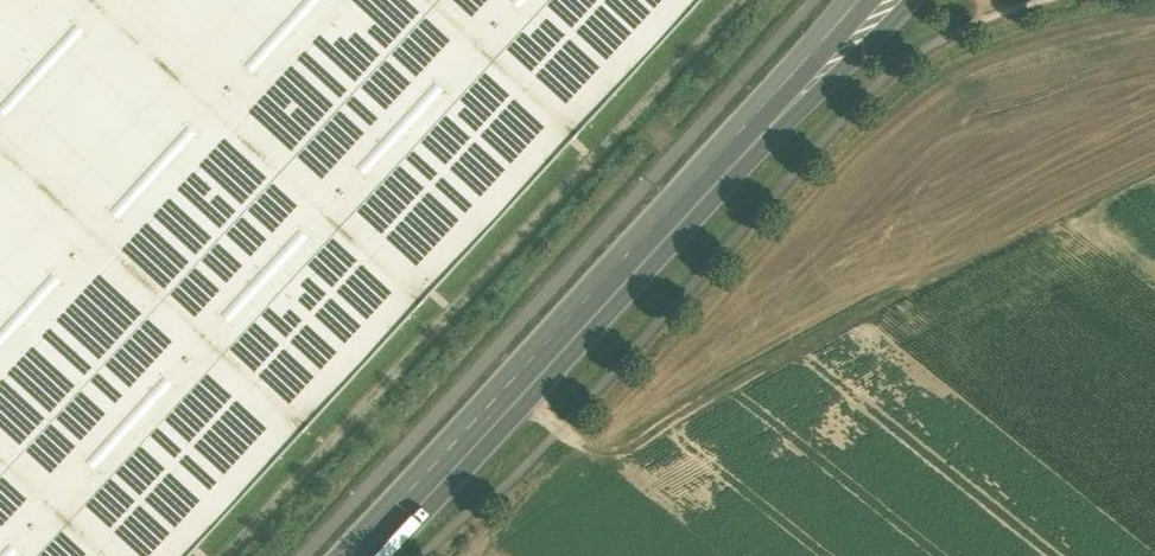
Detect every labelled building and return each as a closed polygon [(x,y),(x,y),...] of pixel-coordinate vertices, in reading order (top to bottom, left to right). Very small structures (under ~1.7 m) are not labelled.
[(700,0),(0,0),(0,555),(187,555),(700,0)]
